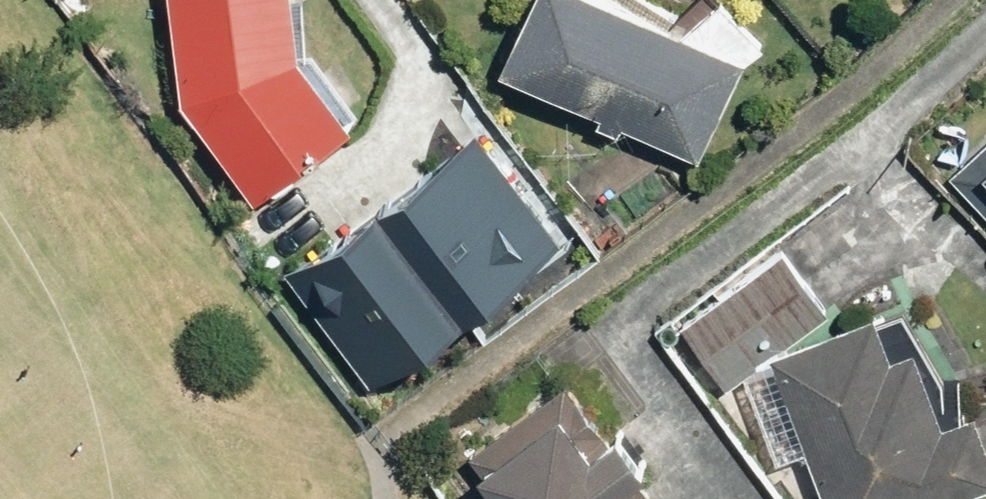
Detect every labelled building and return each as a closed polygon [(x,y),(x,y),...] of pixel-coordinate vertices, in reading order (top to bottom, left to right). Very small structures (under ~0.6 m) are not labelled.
[(172,111),(246,212),(362,127),(307,52),(292,63),(286,0),(164,0),(172,111)] [(699,1),(676,43),(598,0),(522,0),(488,61),(685,170),(740,70),(760,34),(699,1)] [(453,122),(374,181),(460,295),(538,237),(453,122)] [(960,188),(985,215),(985,162),(960,188)] [(442,303),(358,190),(261,262),(346,375),(442,303)] [(713,391),(814,310),(765,249),(664,331),(713,391)] [(774,458),(795,450),(813,498),(935,498),(985,480),(985,445),(972,407),(935,421),(909,354),(886,363),(870,320),(765,360),(767,365),(742,374),(774,458)] [(561,383),(455,464),(482,498),(645,498),(630,480),(634,477),(561,383)]
